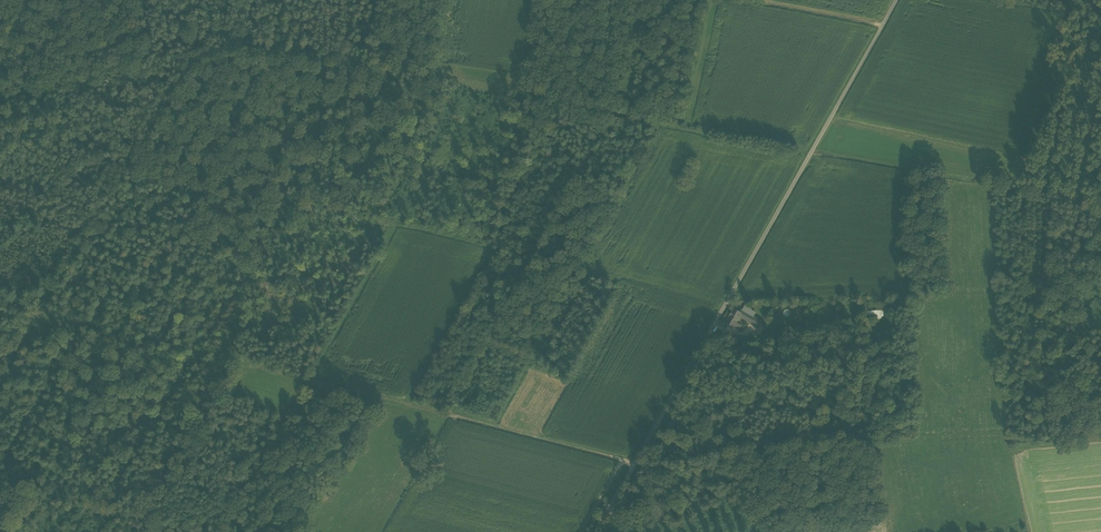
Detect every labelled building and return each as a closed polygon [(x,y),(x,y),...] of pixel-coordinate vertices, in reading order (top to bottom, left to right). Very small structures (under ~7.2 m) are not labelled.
[(733,309),(726,323),(739,330),(741,326),(736,323),(740,317),(741,314),(739,312),(733,309)] [(741,310),(739,312),(741,314),(740,317),(750,323),(750,322),(758,327),(762,321),(753,317),(755,313),(750,310),(748,314),(742,311),(742,310),(741,310)]
